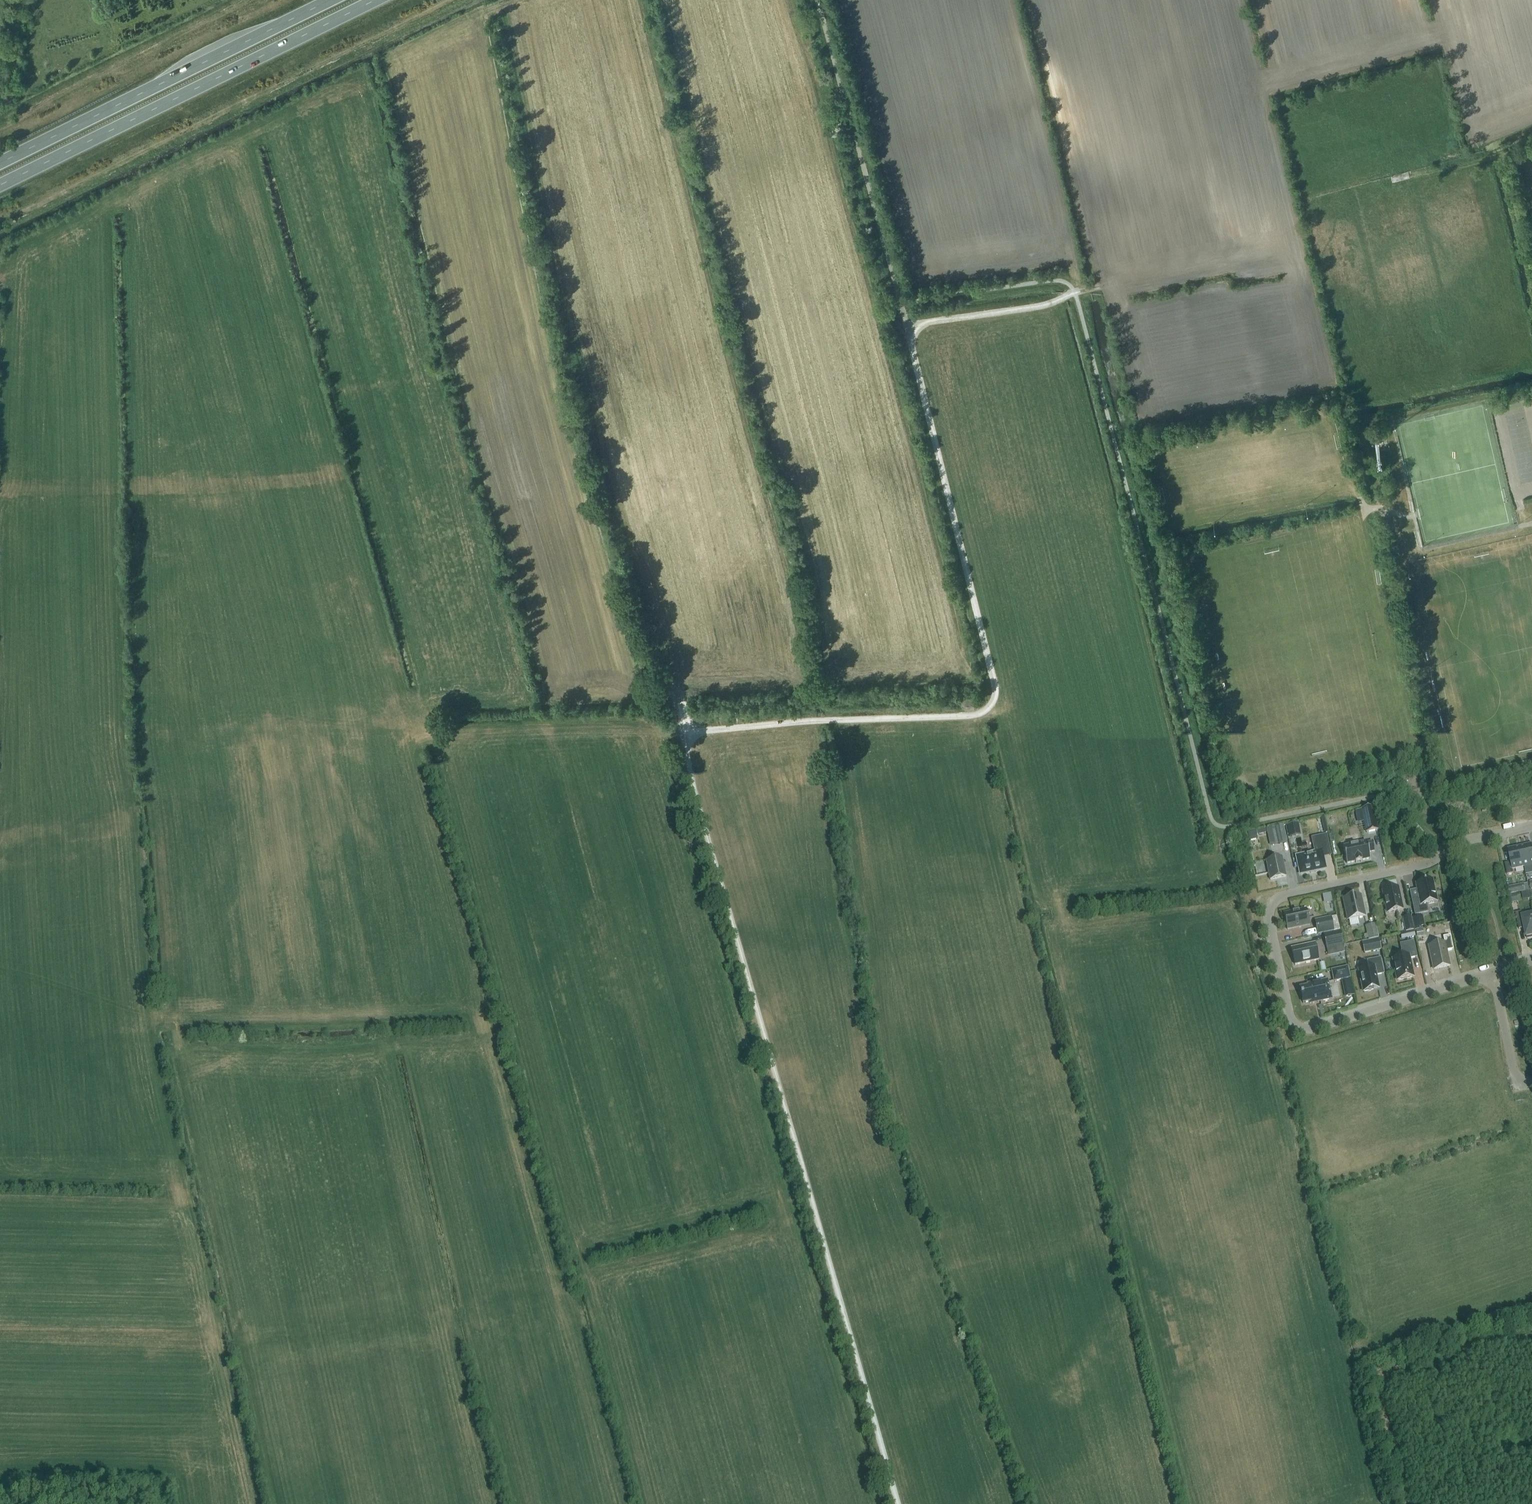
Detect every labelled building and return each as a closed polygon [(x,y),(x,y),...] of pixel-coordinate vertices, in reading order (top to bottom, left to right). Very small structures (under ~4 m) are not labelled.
[(1373,807),(1362,809),(1367,833),(1378,831),(1373,807)] [(1297,823),(1287,825),(1290,837),(1300,835),(1297,823)] [(1274,828),(1274,832),(1277,844),(1287,842),(1283,826),(1274,828)] [(1256,831),(1248,833),(1250,841),(1257,839),(1256,831)] [(1325,869),(1323,857),(1321,852),(1330,850),(1326,835),(1312,838),(1315,853),(1297,857),(1301,874),(1310,872),(1311,874),(1316,872),(1316,871),(1325,869)] [(1369,853),(1375,852),(1373,842),(1367,843),(1367,842),(1343,847),(1347,864),(1355,862),(1356,863),(1362,862),(1361,861),(1370,859),(1369,853)] [(1524,867),(1531,865),(1531,845),(1520,847),(1524,867)] [(1524,867),(1520,847),(1508,850),(1511,862),(1505,864),(1507,875),(1514,874),(1513,870),(1524,867)] [(1282,858),(1266,861),(1270,880),(1286,877),(1282,858)] [(1432,881),(1416,884),(1419,898),(1412,899),(1415,915),(1428,912),(1427,904),(1437,902),(1432,881)] [(1524,884),(1508,887),(1509,895),(1525,891),(1524,884)] [(1398,888),(1383,891),(1387,913),(1403,910),(1398,888)] [(1517,894),(1509,895),(1511,904),(1519,902),(1517,894)] [(1348,920),(1364,917),(1360,896),(1344,900),(1348,920)] [(1287,930),(1309,925),(1306,910),(1284,914),(1287,930)] [(1523,918),(1522,912),(1516,913),(1519,930),(1520,929),(1519,926),(1525,925),(1528,939),(1531,938),(1531,916),(1523,918)] [(1411,916),(1403,918),(1406,932),(1414,930),(1411,916)] [(1334,931),(1331,917),(1316,921),(1318,934),(1334,931)] [(1417,928),(1424,925),(1421,917),(1414,919),(1417,928)] [(1378,938),(1375,924),(1366,926),(1369,940),(1378,938)] [(1343,945),(1340,931),(1324,934),(1326,948),(1335,946),(1343,945)] [(1414,931),(1405,933),(1407,939),(1415,937),(1414,931)] [(1434,970),(1450,966),(1447,951),(1453,950),(1450,936),(1443,937),(1445,943),(1429,947),(1434,970)] [(1362,942),(1364,953),(1381,950),(1379,939),(1362,942)] [(1400,944),(1403,957),(1393,959),(1398,981),(1413,978),(1409,959),(1417,957),(1413,942),(1400,944)] [(1292,949),(1295,965),(1318,960),(1315,944),(1292,949)] [(1343,945),(1335,946),(1337,954),(1345,952),(1343,945)] [(1364,992),(1379,988),(1376,976),(1384,974),(1380,958),(1368,961),(1369,968),(1359,971),(1364,992)] [(1334,982),(1350,978),(1347,967),(1332,971),(1334,982)] [(1332,999),(1327,980),(1307,985),(1308,987),(1300,988),(1303,1004),(1311,1002),(1312,1004),(1332,999)]
